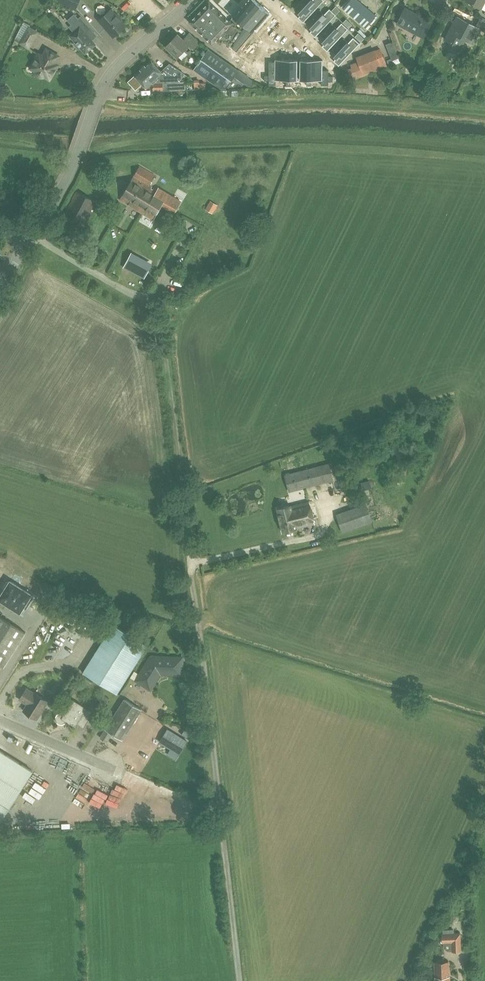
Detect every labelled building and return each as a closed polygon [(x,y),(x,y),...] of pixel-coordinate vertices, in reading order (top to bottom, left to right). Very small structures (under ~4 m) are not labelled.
[(58,2),(76,10),(80,0),(59,0),(58,2)] [(233,16),(253,31),(269,12),(255,0),(247,0),(233,16)] [(295,9),(301,15),(298,17),(303,22),(324,0),(303,0),(295,9)] [(358,0),(350,0),(343,8),(366,28),(376,15),(358,0)] [(465,0),(481,9),(484,2),(484,0),(465,0)] [(229,21),(228,20),(217,9),(217,8),(210,2),(209,1),(207,2),(191,20),(189,21),(196,29),(197,28),(212,43),(215,40),(220,45),(223,42),(230,46),(232,42),(234,44),(244,27),(241,24),(242,23),(233,17),(229,21)] [(332,10),(336,14),(340,10),(336,5),(332,10)] [(423,38),(432,21),(405,7),(396,24),(423,38)] [(320,9),(307,24),(313,29),(310,32),(315,37),(336,14),(332,10),(330,8),(324,14),(320,9)] [(111,9),(99,19),(114,36),(125,26),(121,22),(123,20),(117,14),(116,15),(111,9)] [(78,19),(74,14),(67,19),(71,24),(69,26),(73,31),(69,34),(76,42),(74,43),(79,49),(81,47),(85,53),(96,44),(85,32),(90,28),(81,17),(78,19)] [(336,16),(331,21),(335,25),(340,20),(336,16)] [(479,18),(475,26),(457,16),(445,39),(461,48),(465,40),(473,45),(481,30),(484,32),(482,36),(484,38),(484,21),(479,18)] [(346,19),(343,22),(349,28),(352,24),(346,19)] [(30,50),(40,31),(29,25),(29,24),(24,21),(15,40),(19,42),(18,43),(30,50)] [(332,24),(319,38),(325,43),(322,46),(327,51),(348,29),(342,23),(337,28),(332,24)] [(248,29),(248,30),(244,27),(234,44),(235,44),(232,47),(236,50),(252,33),(248,29)] [(199,42),(189,33),(184,39),(178,33),(166,46),(177,57),(184,49),(188,53),(199,42)] [(361,42),(364,38),(358,33),(355,36),(361,42)] [(343,38),(330,52),(336,58),(334,61),(339,65),(360,43),(353,37),(348,43),(343,38)] [(394,64),(401,62),(393,41),(386,44),(392,60),(394,64)] [(59,56),(46,48),(42,55),(39,53),(32,65),(37,68),(35,70),(35,72),(35,73),(36,74),(37,75),(38,76),(39,76),(40,77),(41,77),(43,77),(44,76),(49,79),(50,78),(51,78),(52,77),(53,76),(53,75),(54,73),(55,70),(55,69),(54,68),(52,66),(59,56)] [(239,70),(208,48),(193,69),(221,89),(226,89),(226,88),(234,77),(244,84),(245,82),(251,87),(256,82),(249,77),(249,76),(239,69),(239,70)] [(386,63),(380,48),(375,50),(375,49),(356,57),(357,61),(350,64),(351,67),(347,68),(352,80),(387,67),(386,63)] [(265,75),(265,80),(269,80),(269,84),(277,84),(277,79),(287,79),(287,59),(276,59),(276,69),(270,69),(270,75),(265,75)] [(287,79),(287,84),(291,84),(291,79),(298,79),(298,59),(287,59),(287,79)] [(312,79),(312,59),(301,59),(301,79),(307,79),(307,84),(312,84),(312,79)] [(323,59),(312,59),(312,79),(322,79),(322,84),(329,84),(329,80),(334,80),(334,75),(329,75),(329,69),(323,69),(323,59)] [(142,68),(154,82),(163,81),(170,81),(180,81),(184,74),(170,64),(162,71),(151,60),(145,65),(144,65),(142,67),(142,68)] [(135,75),(128,81),(136,90),(142,83),(147,88),(153,83),(153,91),(163,91),(163,88),(163,81),(154,82),(142,68),(134,75),(135,75)] [(157,177),(140,167),(133,176),(134,176),(120,199),(153,219),(162,204),(174,212),(180,201),(159,189),(158,191),(151,186),(157,177)] [(83,229),(97,202),(76,191),(62,219),(75,226),(83,229)] [(213,214),(218,204),(210,200),(205,209),(213,214)] [(133,273),(141,259),(131,253),(123,268),(133,273)] [(289,491),(333,480),(329,463),(285,475),(289,491)] [(315,524),(309,501),(291,505),(277,509),(283,532),(297,529),(297,528),(315,524)] [(343,533),(373,522),(366,503),(336,513),(343,533)] [(34,597),(31,595),(33,593),(10,579),(9,581),(6,581),(2,586),(3,589),(4,589),(0,595),(0,601),(20,614),(24,608),(26,609),(34,597)] [(26,632),(0,615),(0,664),(4,667),(26,632)] [(117,693),(147,645),(113,624),(83,672),(117,693)] [(183,675),(184,658),(152,657),(137,680),(151,690),(161,674),(183,675)] [(34,693),(26,687),(20,698),(28,703),(23,710),(36,718),(48,700),(35,692),(34,693)] [(102,710),(110,698),(104,695),(97,706),(102,710)] [(123,740),(142,709),(124,698),(105,729),(100,737),(107,742),(113,733),(123,740)] [(56,717),(55,718),(56,719),(56,720),(57,721),(57,722),(58,723),(59,723),(60,723),(61,724),(62,724),(63,724),(64,723),(65,722),(66,721),(75,727),(77,723),(84,727),(93,712),(73,699),(64,712),(63,712),(62,712),(61,712),(60,712),(59,712),(58,713),(57,713),(57,714),(56,715),(56,716),(56,717)] [(170,748),(179,754),(187,740),(167,728),(159,741),(170,748)] [(185,729),(182,734),(188,738),(192,733),(185,729)] [(39,754),(42,746),(32,742),(29,750),(39,754)] [(33,770),(0,749),(0,823),(33,770)] [(135,775),(132,788),(148,792),(151,779),(135,775)] [(91,804),(103,783),(93,778),(81,799),(91,804)] [(41,788),(44,794),(55,789),(52,783),(41,788)] [(100,798),(124,808),(128,797),(105,788),(100,798)] [(45,803),(57,798),(54,791),(42,796),(45,803)] [(172,794),(172,803),(187,803),(187,794),(172,794)] [(35,799),(24,802),(25,808),(37,805),(35,799)] [(462,951),(461,932),(442,933),(442,943),(452,943),(452,952),(462,951)] [(450,961),(434,962),(435,980),(450,980),(450,977),(450,961)]
